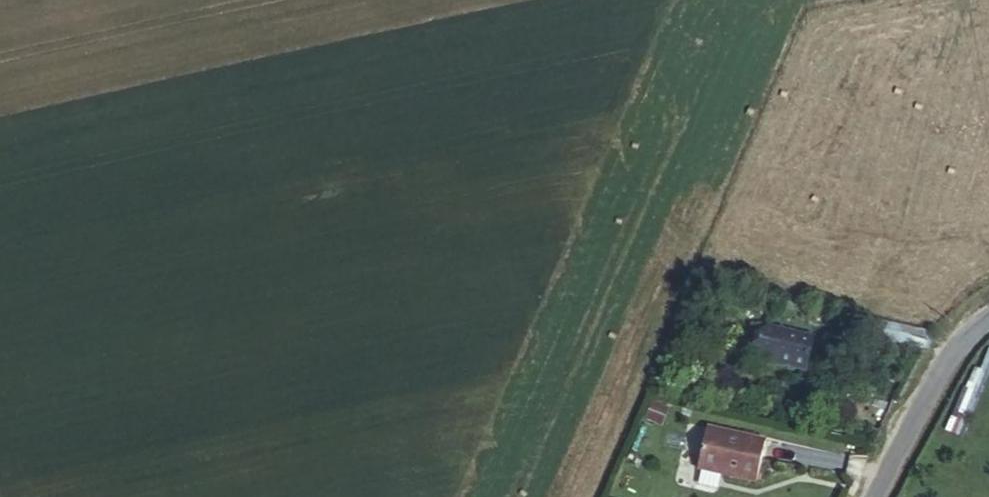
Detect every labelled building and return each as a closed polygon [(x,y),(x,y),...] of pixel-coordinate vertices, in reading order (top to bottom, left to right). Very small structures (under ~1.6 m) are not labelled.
[(756,317),(753,351),(810,360),(816,327),(756,317)] [(874,322),(871,341),(929,350),(932,330),(874,322)] [(704,422),(695,466),(757,479),(766,437),(704,422)]
